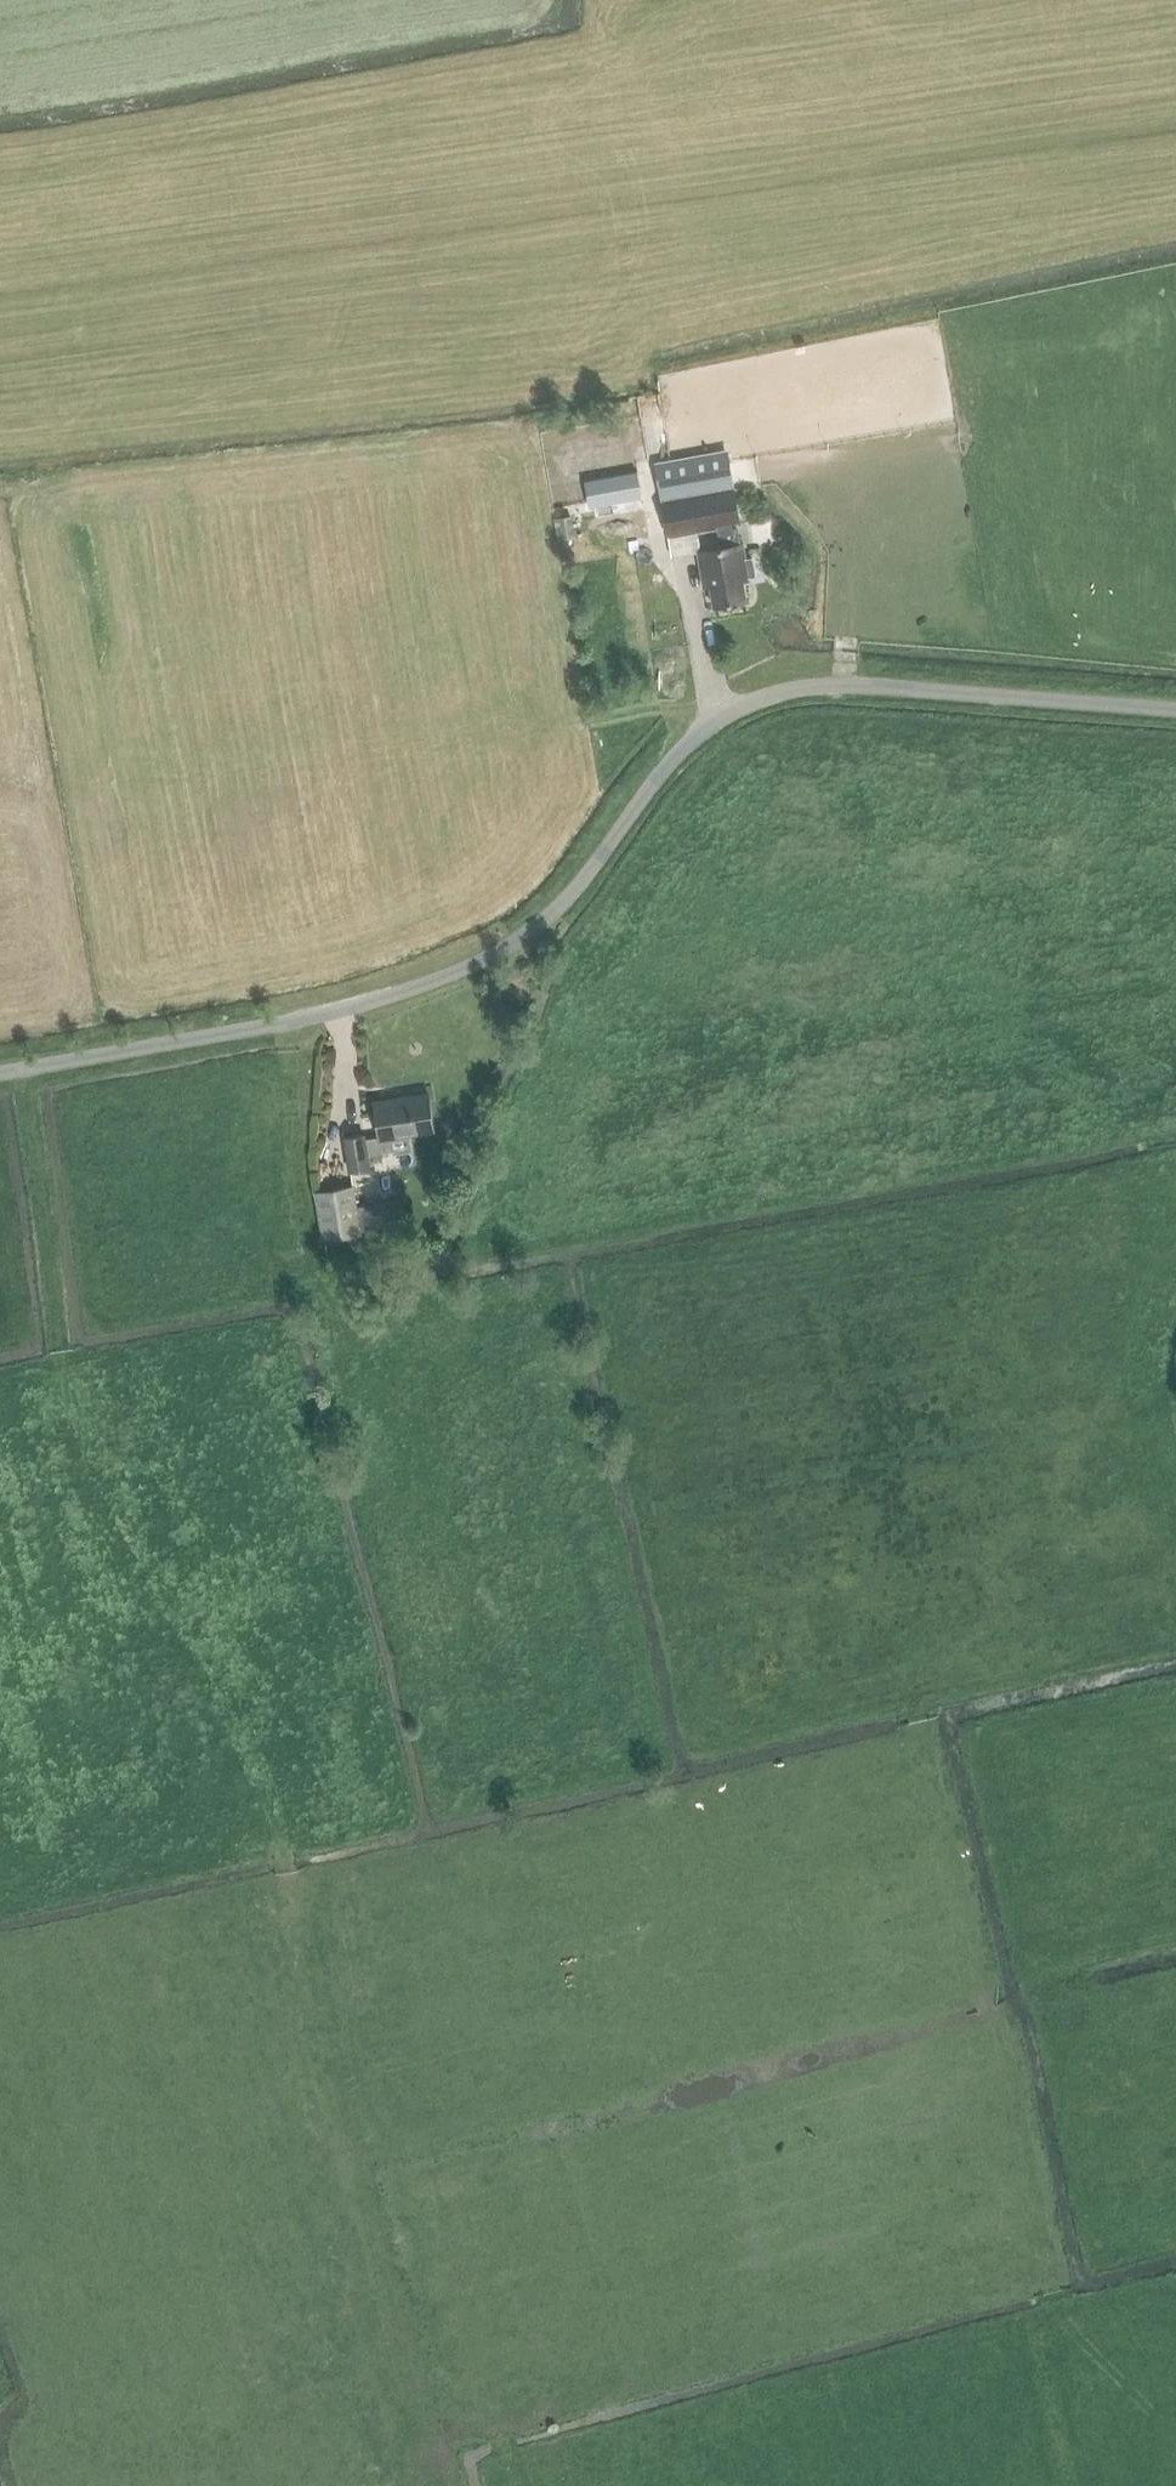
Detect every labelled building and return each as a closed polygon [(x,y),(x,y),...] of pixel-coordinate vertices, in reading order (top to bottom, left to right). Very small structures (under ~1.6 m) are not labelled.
[(728,486),(725,464),(658,476),(661,498),(728,486)] [(717,527),(720,547),(719,547),(696,551),(702,588),(709,587),(712,606),(746,601),(743,581),(748,580),(748,578),(755,577),(752,557),(745,558),(742,543),(739,544),(736,524),(738,523),(732,486),(659,499),(666,536),(717,527)] [(392,1155),(412,1151),(409,1135),(434,1131),(427,1093),(372,1101),(378,1137),(365,1140),(364,1135),(344,1138),(349,1172),(369,1169),(367,1156),(392,1152),(392,1155)] [(357,1206),(354,1185),(315,1191),(322,1239),(362,1233),(361,1230),(399,1224),(395,1200),(357,1206)]
